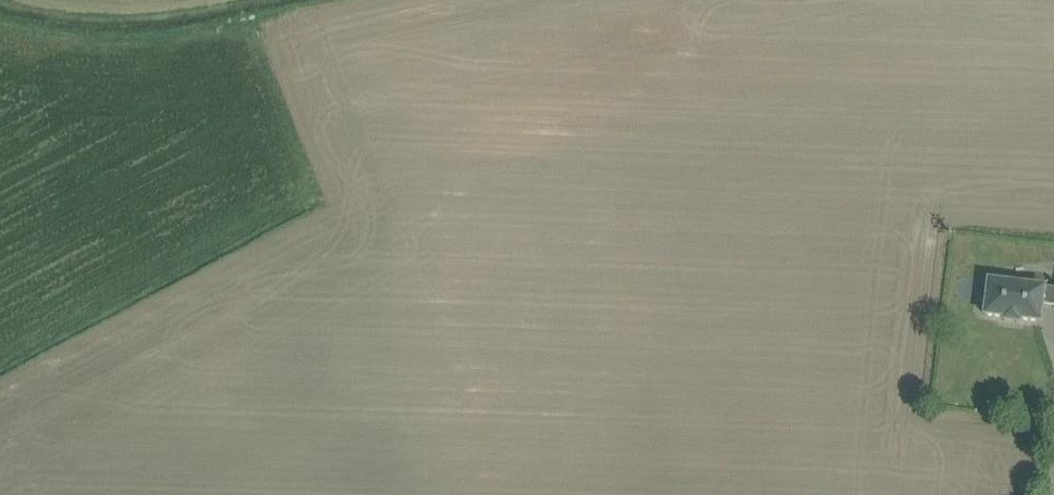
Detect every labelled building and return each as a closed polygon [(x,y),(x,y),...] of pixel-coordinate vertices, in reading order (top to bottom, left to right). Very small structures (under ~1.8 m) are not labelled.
[(1005,317),(1040,321),(1042,303),(1053,304),(1053,285),(989,277),(985,314),(1005,317)]
